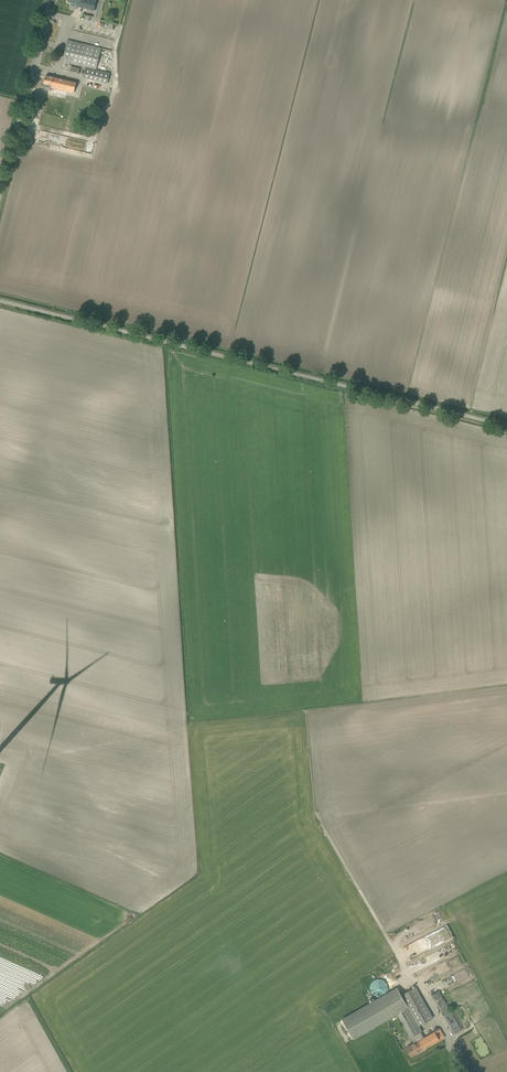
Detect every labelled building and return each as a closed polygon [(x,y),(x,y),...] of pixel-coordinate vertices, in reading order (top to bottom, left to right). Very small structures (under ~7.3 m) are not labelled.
[(68,2),(77,4),(77,6),(94,10),(97,0),(68,0),(68,2)] [(96,69),(101,49),(68,40),(63,61),(96,69)] [(80,69),(76,68),(71,66),(69,72),(78,74),(80,69)] [(107,83),(110,73),(86,67),(83,77),(107,83)] [(74,93),(76,83),(46,75),(44,83),(52,85),(51,87),(74,93)] [(432,948),(453,938),(446,924),(434,930),(433,926),(401,941),(409,960),(423,953),(423,955),(426,953),(427,955),(434,951),(432,948)] [(416,970),(429,963),(427,957),(413,964),(416,970)] [(383,981),(382,980),(381,979),(379,979),(378,979),(376,980),(374,980),(373,981),(372,983),(371,984),(370,986),(370,987),(370,989),(370,991),(371,992),(372,994),(373,994),(374,995),(375,996),(376,997),(378,997),(379,997),(380,997),(382,997),(383,996),(384,995),(385,994),(386,993),(387,992),(387,991),(388,989),(388,988),(387,986),(387,984),(386,983),(385,982),(383,981)] [(415,987),(401,995),(408,1007),(419,1026),(433,1018),(415,987)] [(353,1038),(397,1013),(408,1007),(401,995),(397,988),(342,1019),(353,1038)] [(439,991),(436,992),(432,995),(454,1034),(461,1030),(439,991)] [(412,1039),(413,1038),(415,1042),(406,1047),(411,1056),(445,1037),(440,1028),(422,1038),(419,1033),(422,1031),(419,1026),(408,1007),(397,1013),(412,1039)]
